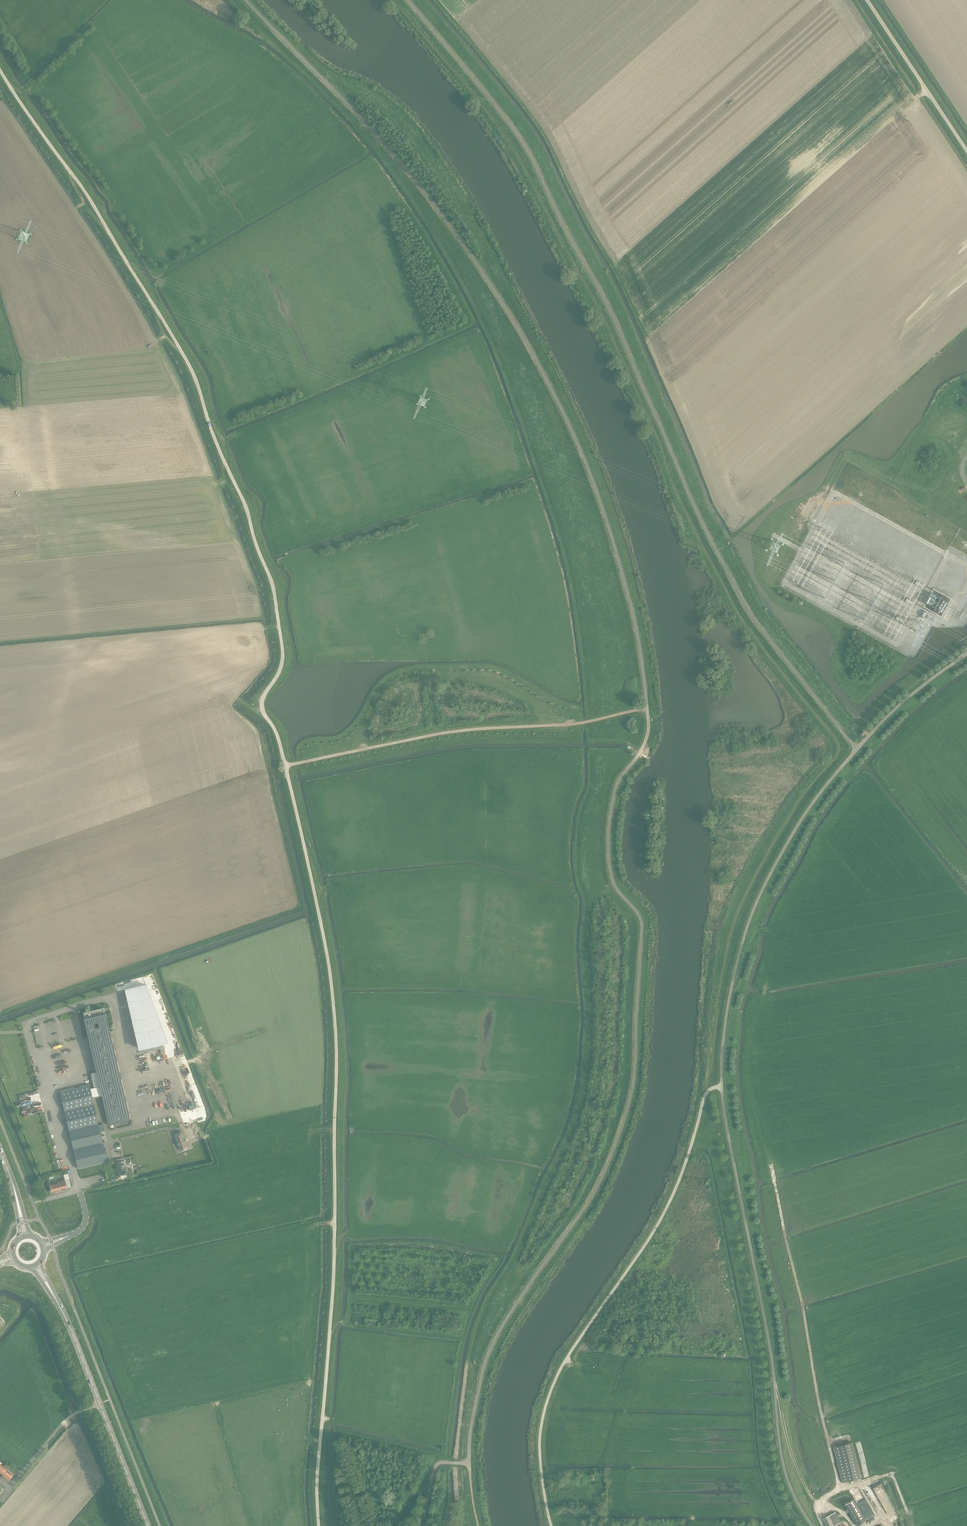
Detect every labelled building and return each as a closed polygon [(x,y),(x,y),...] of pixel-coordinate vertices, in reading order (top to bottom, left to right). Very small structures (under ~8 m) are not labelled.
[(917,580),(915,584),(923,589),(925,585),(917,580)] [(943,595),(933,612),(940,616),(950,599),(943,595)] [(907,598),(905,601),(914,606),(916,603),(907,598)] [(897,615),(895,619),(904,624),(906,620),(897,615)] [(126,990),(139,1048),(167,1042),(165,1033),(156,1007),(147,985),(126,990)] [(89,1085),(60,1092),(78,1169),(107,1162),(111,1161),(107,1141),(103,1142),(100,1131),(105,1130),(104,1124),(99,1125),(93,1098),(97,1097),(102,1096),(108,1125),(130,1120),(105,1012),(105,1014),(103,1008),(84,1013),(86,1024),(85,1025),(96,1072),(90,1073),(94,1088),(90,1088),(89,1085)] [(182,1132),(181,1131),(175,1133),(175,1135),(173,1136),(179,1151),(180,1151),(182,1151),(188,1149),(188,1148),(189,1147),(183,1131),(182,1132)] [(117,1162),(120,1175),(121,1178),(127,1177),(127,1174),(127,1173),(124,1161),(123,1158),(117,1159),(118,1162),(117,1162)] [(67,1188),(71,1187),(69,1180),(65,1181),(65,1180),(58,1182),(58,1183),(50,1185),(52,1191),(60,1190),(60,1191),(67,1189),(67,1188)] [(852,1442),(834,1447),(841,1475),(840,1475),(842,1482),(861,1477),(852,1442)] [(7,1469),(8,1467),(5,1465),(4,1467),(0,1463),(0,1472),(2,1475),(1,1477),(4,1480),(6,1478),(9,1480),(13,1475),(7,1470),(7,1469)] [(845,1504),(858,1525),(867,1521),(854,1499),(845,1504)] [(841,1522),(835,1512),(822,1519),(826,1525),(834,1525),(841,1522)]
